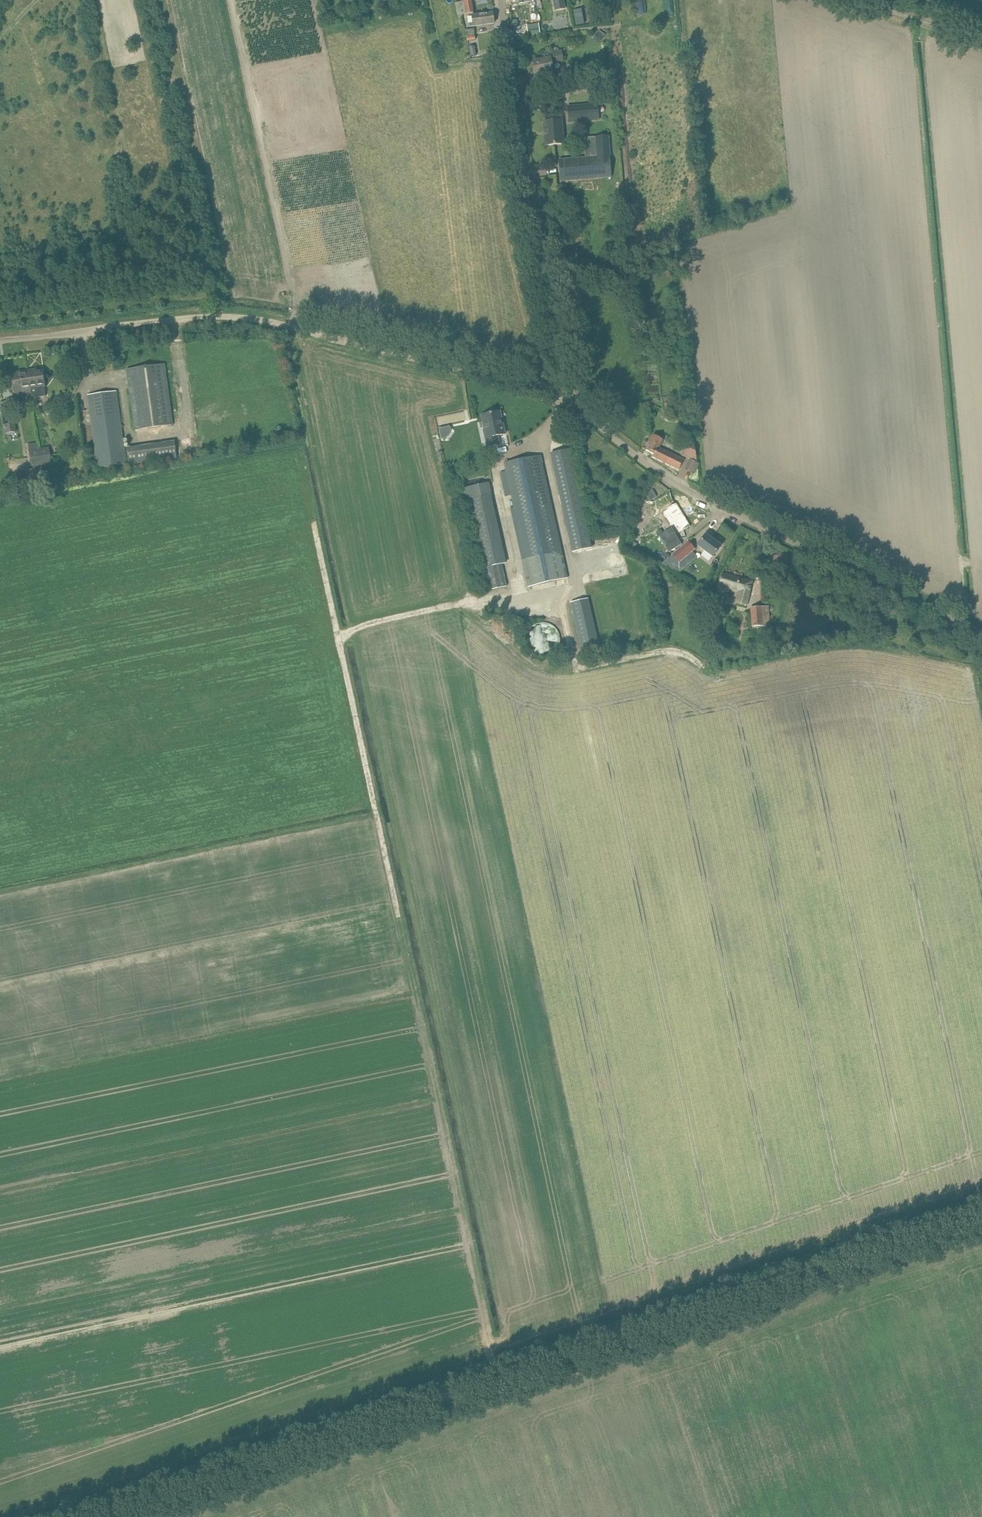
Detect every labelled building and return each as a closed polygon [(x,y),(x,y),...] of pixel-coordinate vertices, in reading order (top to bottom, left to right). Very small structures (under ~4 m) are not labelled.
[(473,13),(471,0),(464,0),(455,2),(457,16),(473,13)] [(563,0),(553,0),(555,11),(565,9),(563,0)] [(582,9),(574,11),(576,25),(584,24),(582,9)] [(492,13),(483,14),(472,16),(473,23),(469,23),(470,27),(494,23),(492,13)] [(527,35),(537,33),(541,33),(540,24),(526,26),(527,35)] [(603,32),(599,37),(604,40),(608,35),(603,32)] [(559,62),(558,61),(562,60),(561,54),(557,54),(542,57),(543,60),(534,62),(536,75),(553,71),(551,63),(559,62)] [(585,74),(583,66),(568,69),(570,77),(585,74)] [(598,104),(568,107),(567,107),(569,121),(599,118),(598,104)] [(564,144),(563,135),(562,120),(544,122),(546,145),(564,144)] [(611,176),(608,137),(609,137),(608,136),(608,137),(585,138),(584,138),(584,139),(585,138),(586,158),(560,160),(559,160),(559,161),(562,160),(564,180),(560,180),(560,181),(561,181),(561,180),(611,176),(611,177),(612,177),(611,176)] [(127,369),(135,430),(173,425),(164,364),(127,369)] [(42,369),(27,371),(30,389),(31,397),(46,395),(44,386),(45,386),(42,369)] [(30,389),(27,371),(11,374),(16,400),(31,397),(30,389)] [(88,395),(98,468),(126,464),(116,391),(88,395)] [(1,403),(4,419),(14,417),(11,401),(1,403)] [(481,415),(484,425),(485,430),(483,430),(487,447),(499,444),(497,436),(505,434),(500,411),(481,415)] [(679,470),(683,461),(659,449),(663,440),(653,435),(646,450),(654,454),(652,457),(679,470)] [(681,455),(696,461),(694,443),(688,440),(681,455)] [(127,447),(130,465),(177,458),(175,441),(127,447)] [(29,450),(31,465),(51,462),(49,447),(40,448),(38,442),(28,444),(29,450)] [(592,547),(570,450),(551,454),(572,551),(592,547)] [(506,471),(503,472),(505,484),(509,483),(514,507),(511,508),(528,587),(567,578),(551,505),(548,491),(541,456),(504,463),(506,471)] [(15,473),(19,492),(46,486),(43,467),(15,473)] [(468,488),(464,489),(487,591),(506,587),(501,564),(505,563),(488,484),(468,488)] [(680,528),(682,532),(690,526),(676,503),(668,509),(664,504),(659,507),(661,511),(660,512),(663,516),(669,513),(673,519),(668,521),(673,530),(677,527),(678,529),(680,528)] [(669,552),(682,544),(677,536),(669,541),(664,534),(659,537),(669,552)] [(706,535),(700,542),(698,545),(713,557),(721,546),(706,535)] [(687,542),(672,555),(678,563),(693,550),(687,542)] [(718,587),(738,592),(735,602),(745,605),(752,581),(723,572),(718,587)] [(582,651),(598,647),(588,601),(571,605),(582,651)] [(752,627),(770,626),(770,615),(763,616),(762,607),(751,607),(752,627)]
